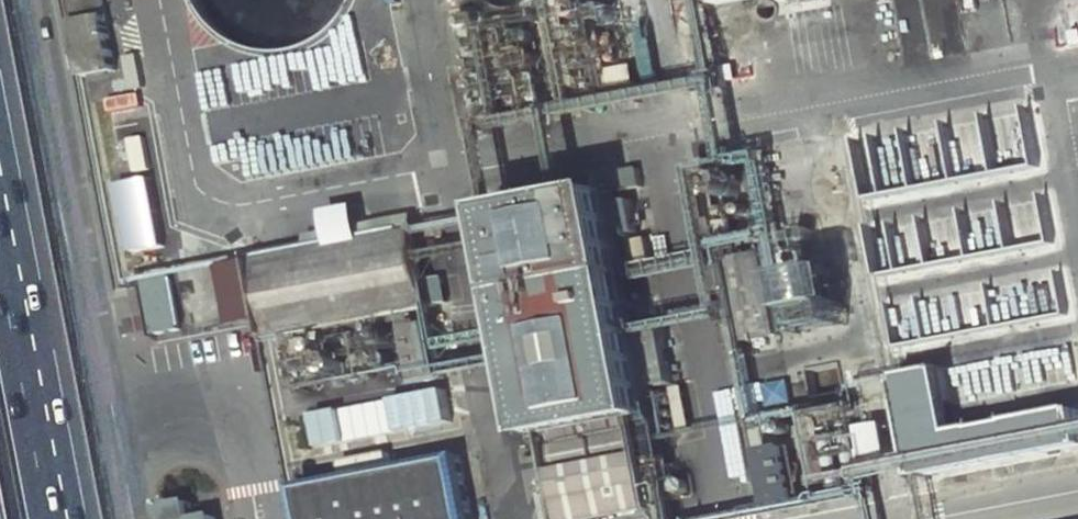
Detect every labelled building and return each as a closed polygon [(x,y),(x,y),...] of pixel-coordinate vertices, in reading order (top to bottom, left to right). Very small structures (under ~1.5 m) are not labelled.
[(88,73),(124,65),(111,0),(75,0),(88,73)] [(610,0),(548,0),(567,101),(598,95),(596,74),(622,66),(610,0)] [(1061,24),(1077,21),(1077,0),(1057,0),(1061,24)] [(443,37),(459,121),(543,106),(528,22),(443,37)] [(155,119),(122,125),(146,257),(180,250),(155,119)] [(705,214),(738,207),(734,187),(701,193),(705,214)] [(528,409),(550,518),(644,518),(664,515),(649,444),(661,443),(670,426),(664,387),(640,393),(638,384),(662,379),(652,322),(627,327),(607,233),(626,226),(621,196),(601,200),(600,190),(490,210),(492,222),(497,249),(517,349),(528,409)] [(474,225),(480,252),(497,249),(492,222),(474,225)] [(266,333),(373,312),(374,323),(277,342),(287,397),(396,375),(388,321),(405,318),(403,306),(422,302),(408,227),(249,259),(262,315),(266,333)] [(638,262),(633,242),(618,245),(622,266),(638,262)] [(262,315),(249,259),(222,264),(233,320),(262,315)] [(188,324),(178,269),(153,275),(164,329),(188,324)] [(802,278),(805,315),(855,311),(853,274),(802,278)] [(398,325),(408,379),(436,374),(426,322),(398,325)] [(889,372),(908,466),(1071,432),(1065,398),(1025,407),(1012,346),(889,372)] [(499,354),(511,413),(528,409),(517,349),(499,354)] [(453,390),(343,411),(349,441),(459,419),(453,390)] [(763,413),(767,430),(786,426),(782,409),(763,413)] [(805,420),(817,489),(855,482),(841,412),(805,420)] [(750,446),(760,497),(787,492),(777,442),(750,446)] [(451,454),(393,465),(391,446),(334,460),(335,474),(293,484),(300,518),(462,518),(451,454)] [(195,502),(170,507),(173,518),(199,518),(195,502)]
